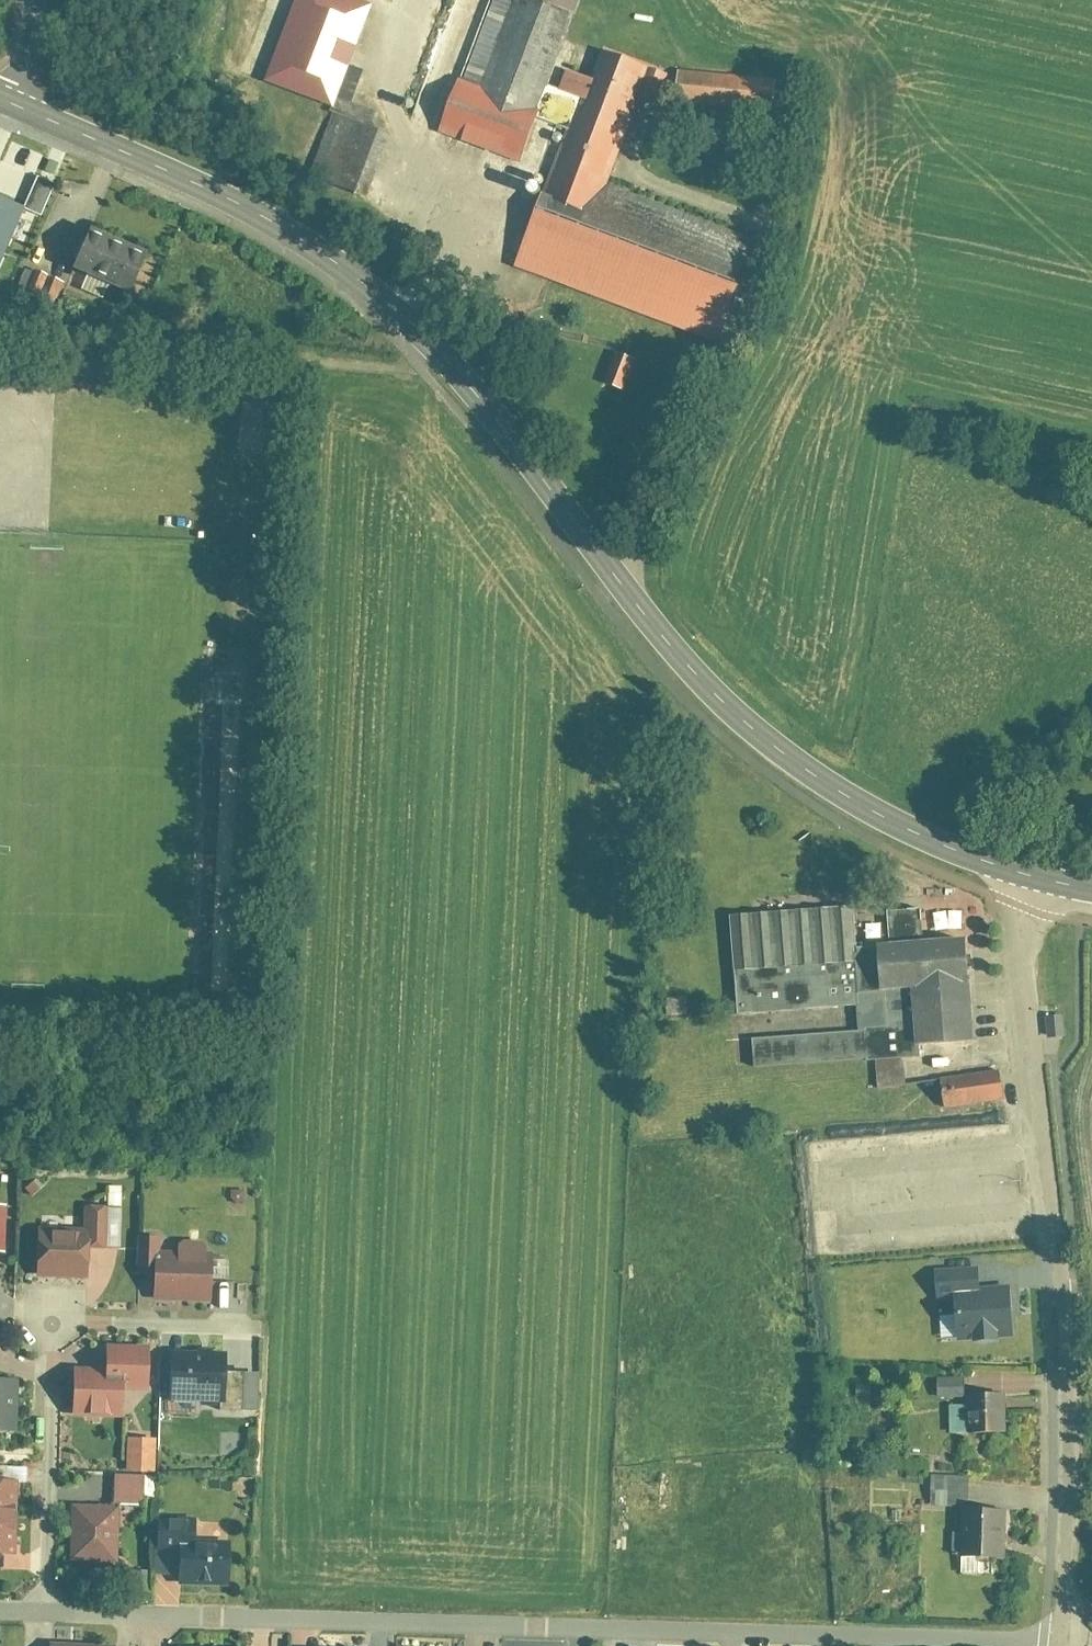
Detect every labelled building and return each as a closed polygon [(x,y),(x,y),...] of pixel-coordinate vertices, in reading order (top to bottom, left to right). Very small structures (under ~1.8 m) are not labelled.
[(330,109),(369,10),(342,0),(294,0),(262,82),(330,109)] [(441,138),(518,168),(583,0),(494,0),(441,138)] [(610,57),(569,177),(550,169),(513,264),(714,343),(752,248),(610,193),(651,71),(610,57)] [(677,75),(674,113),(767,121),(770,82),(677,75)] [(343,122),(322,175),(368,193),(390,141),(343,122)] [(27,208),(0,197),(0,268),(27,208)] [(92,238),(77,274),(129,297),(145,262),(92,238)] [(287,394),(247,389),(241,444),(281,449),(287,394)] [(731,913),(734,1022),(754,1021),(755,1067),(864,1064),(862,1017),(872,1017),(871,1002),(911,1001),(913,1049),(968,1048),(965,945),(869,948),(868,909),(731,913)] [(1063,1016),(1047,1017),(1049,1038),(1066,1037),(1063,1016)] [(940,1066),(940,1107),(1005,1108),(1005,1066),(940,1066)] [(108,1249),(106,1212),(85,1213),(87,1250),(108,1249)] [(39,1236),(38,1276),(82,1278),(83,1238),(39,1236)] [(211,1267),(162,1267),(162,1239),(144,1239),(144,1302),(211,1303),(211,1267)] [(945,1292),(978,1289),(976,1263),(932,1267),(934,1293),(945,1292)] [(945,1292),(949,1339),(1014,1333),(1010,1287),(978,1289),(945,1292)] [(122,1416),(122,1390),(148,1391),(148,1361),(104,1361),(104,1381),(69,1380),(69,1415),(122,1416)] [(165,1368),(166,1403),(222,1402),(222,1367),(165,1368)] [(18,1435),(20,1375),(0,1375),(0,1434),(18,1435)] [(952,1403),(952,1433),(1007,1434),(1008,1383),(937,1382),(937,1403),(952,1403)] [(128,1442),(128,1470),(157,1470),(157,1442),(128,1442)] [(646,1512),(677,1512),(678,1466),(646,1465),(646,1512)] [(970,1472),(924,1473),(925,1501),(971,1500),(970,1472)] [(115,1479),(115,1502),(143,1502),(142,1478),(115,1479)] [(17,1518),(17,1480),(0,1480),(0,1518),(17,1518)] [(956,1505),(956,1553),(1002,1553),(1002,1505),(956,1505)] [(72,1510),(72,1559),(115,1559),(115,1510),(72,1510)] [(17,1558),(17,1518),(0,1518),(0,1558),(17,1558)] [(223,1556),(195,1556),(195,1528),(157,1528),(157,1559),(169,1559),(169,1591),(223,1591),(223,1556)]
